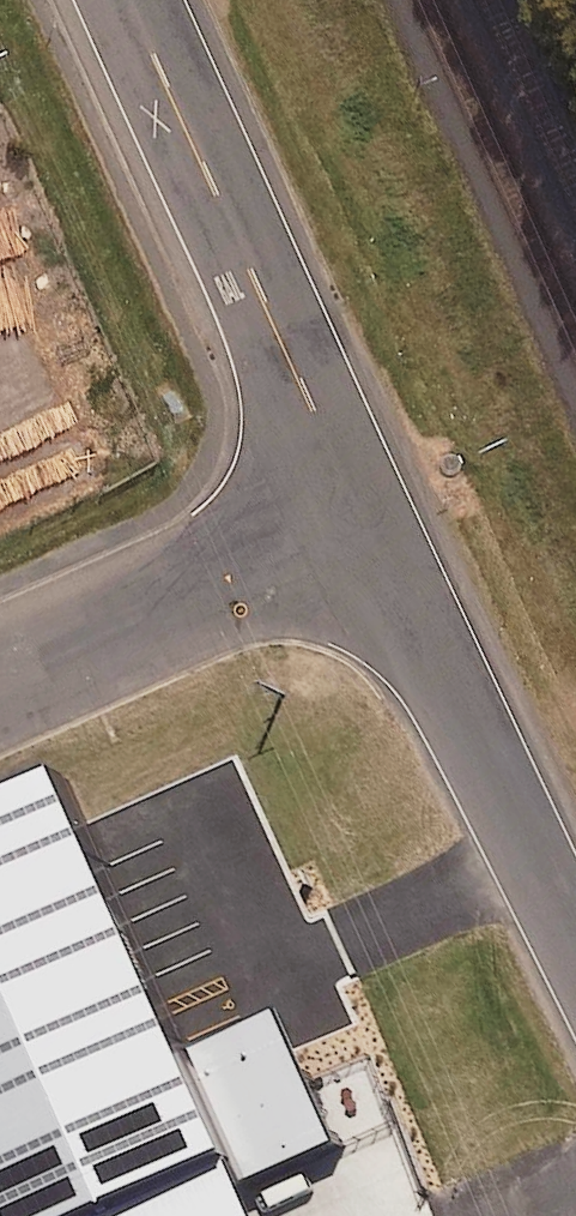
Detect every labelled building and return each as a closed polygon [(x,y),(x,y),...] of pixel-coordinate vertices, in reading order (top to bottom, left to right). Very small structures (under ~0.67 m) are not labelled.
[(44,761),(0,780),(0,1215),(245,1215),(228,1178),(326,1134),(269,1007),(173,1049),(44,761)]
